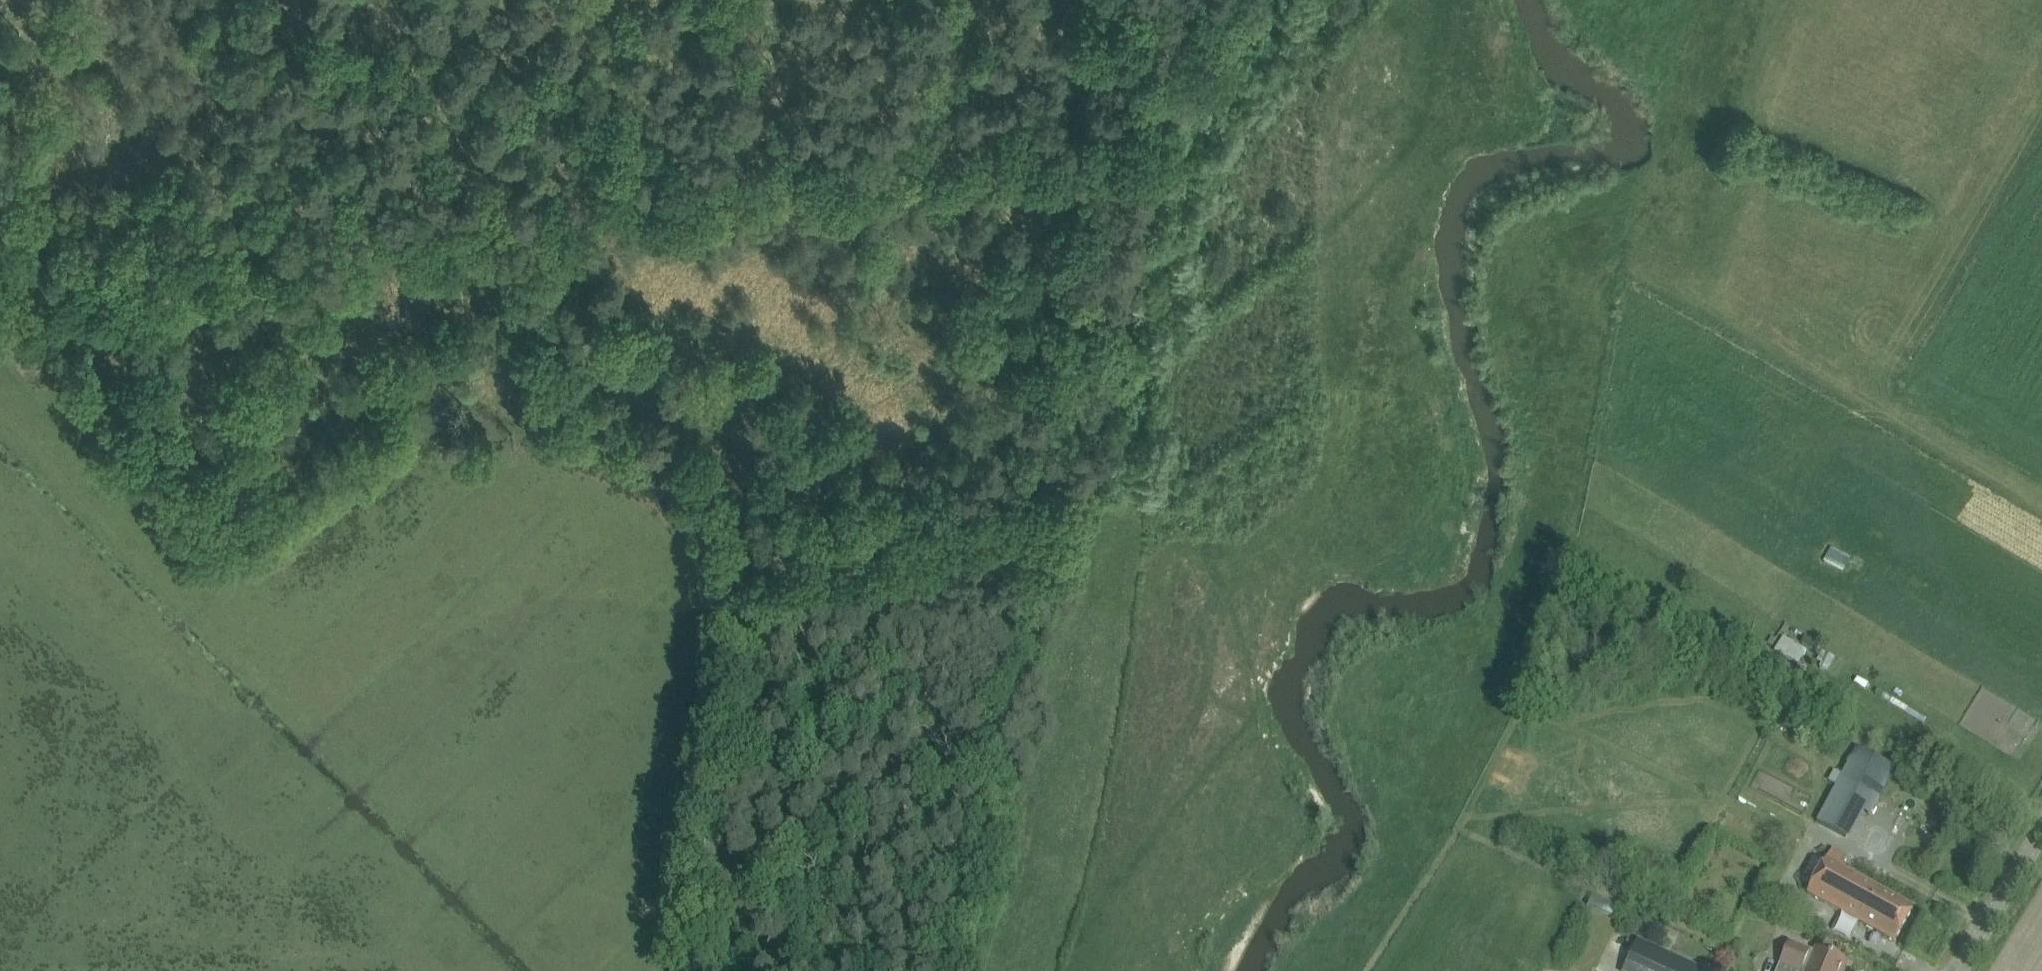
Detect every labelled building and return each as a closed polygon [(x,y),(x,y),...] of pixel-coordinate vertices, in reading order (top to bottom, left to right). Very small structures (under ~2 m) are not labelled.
[(1822,562),(1842,573),(1851,558),(1831,547),(1822,562)] [(1773,651),(1798,664),(1806,649),(1781,636),(1773,651)] [(1870,816),(1896,768),(1855,746),(1815,821),(1850,839),(1865,813),(1870,816)] [(1832,850),(1807,894),(1895,943),(1913,909),(1841,870),(1848,858),(1832,850)] [(1704,969),(1637,939),(1622,970),(1703,970),(1704,969)] [(1817,950),(1816,953),(1789,941),(1776,970),(1845,970),(1848,962),(1817,950)]
